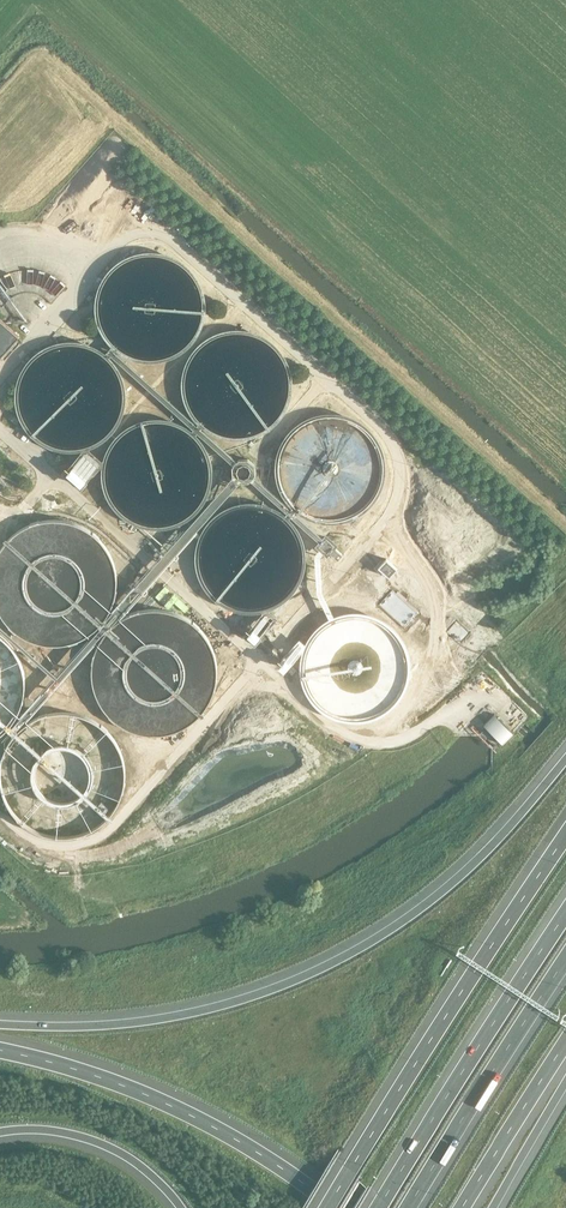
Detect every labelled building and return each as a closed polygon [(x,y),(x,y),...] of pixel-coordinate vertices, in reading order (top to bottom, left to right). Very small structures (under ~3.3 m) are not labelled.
[(20,335),(0,318),(0,358),(20,335)] [(81,489),(88,481),(90,479),(94,474),(100,467),(103,468),(103,466),(103,464),(104,460),(101,460),(90,449),(89,449),(86,450),(85,450),(83,450),(83,451),(80,454),(73,462),(63,472),(81,489)] [(233,466),(233,476),(239,482),(249,481),(251,479),(254,476),(256,474),(255,465),(248,459),(239,460),(237,461),(234,465),(233,466)] [(326,533),(323,537),(319,541),(316,545),(328,556),(331,552),(338,559),(343,554),(336,547),(339,544),(326,533)] [(244,634),(255,644),(268,630),(278,618),(270,611),(269,610),(266,611),(265,611),(263,611),(263,612),(261,615),(253,624),(244,634)] [(512,732),(495,715),(485,725),(486,726),(483,730),(482,729),(481,731),(496,746),(498,744),(497,744),(501,740),(502,742),(512,732)]
